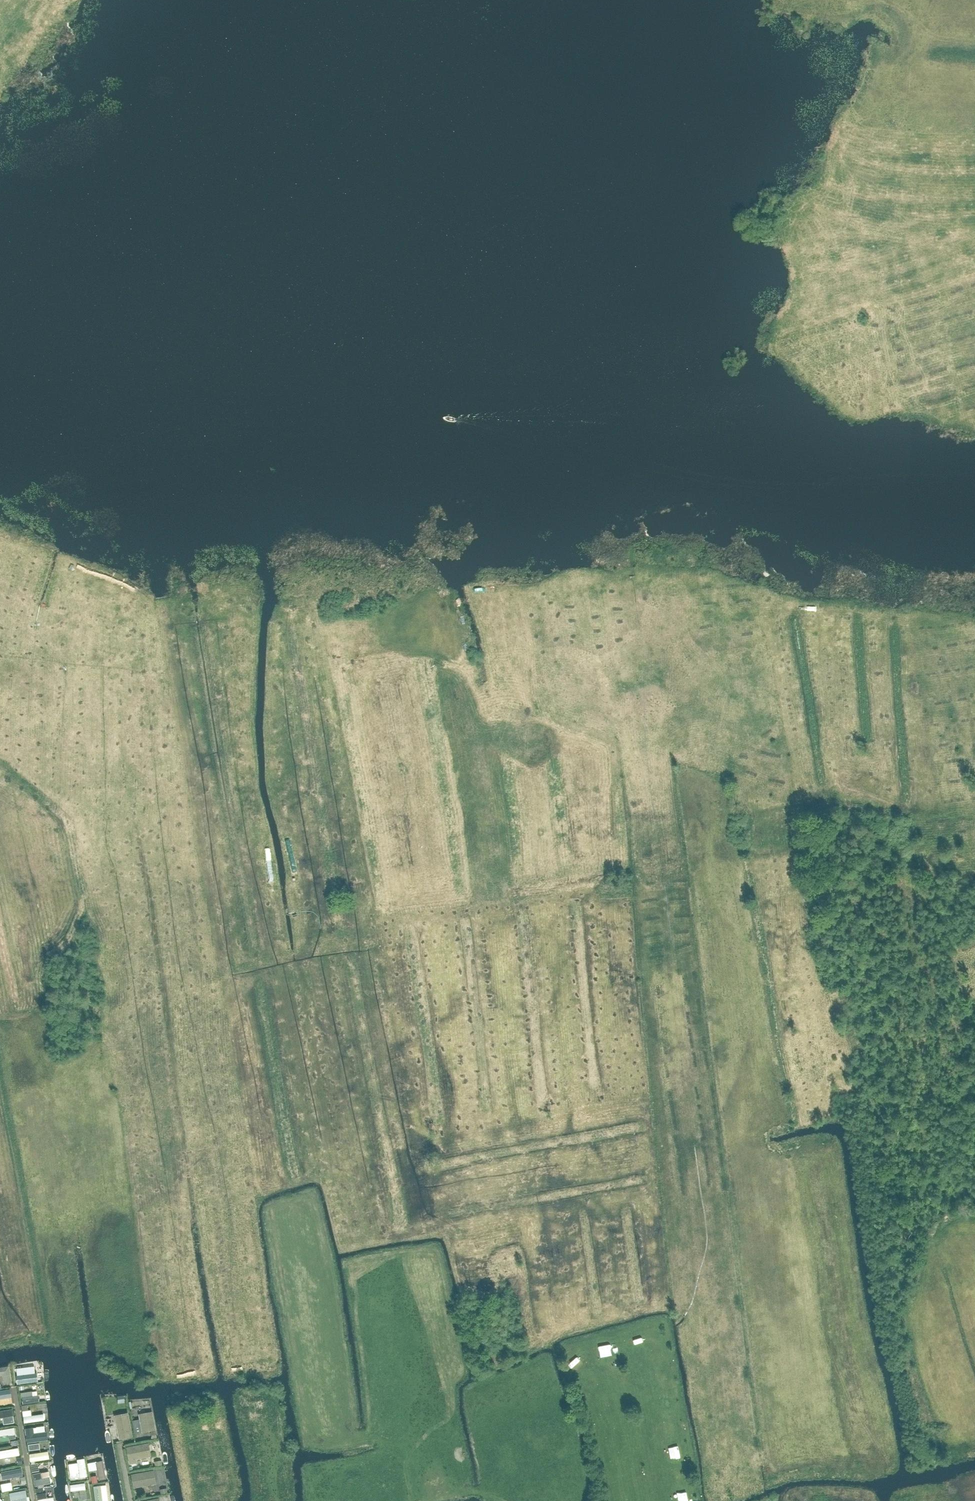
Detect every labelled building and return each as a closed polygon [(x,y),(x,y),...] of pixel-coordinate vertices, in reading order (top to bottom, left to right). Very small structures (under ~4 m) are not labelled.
[(606,1341),(593,1344),(595,1349),(607,1346),(606,1341)] [(575,1346),(566,1353),(569,1357),(578,1350),(575,1346)] [(14,1383),(23,1382),(21,1365),(13,1365),(14,1383)] [(578,1369),(570,1377),(576,1383),(584,1374),(578,1369)] [(34,1391),(18,1394),(19,1405),(36,1402),(34,1391)] [(112,1418),(115,1440),(154,1434),(150,1412),(144,1413),(145,1413),(135,1415),(134,1409),(128,1410),(130,1425),(129,1426),(128,1416),(112,1418)] [(0,1411),(0,1421),(11,1420),(11,1411),(0,1411)] [(28,1411),(20,1411),(20,1423),(41,1422),(41,1415),(28,1416),(28,1411)] [(0,1430),(0,1437),(13,1435),(11,1428),(0,1430)] [(43,1439),(43,1429),(24,1429),(24,1439),(43,1439)] [(124,1447),(126,1466),(135,1465),(134,1460),(149,1458),(148,1444),(124,1447)] [(1,1466),(10,1465),(9,1458),(17,1456),(15,1448),(0,1451),(0,1463),(1,1466)] [(39,1479),(31,1481),(34,1489),(49,1484),(46,1472),(38,1474),(39,1479)] [(679,1497),(684,1489),(674,1483),(668,1492),(679,1497)] [(105,1486),(92,1486),(92,1500),(105,1500),(105,1486)] [(10,1500),(24,1498),(23,1491),(9,1493),(10,1500)]
